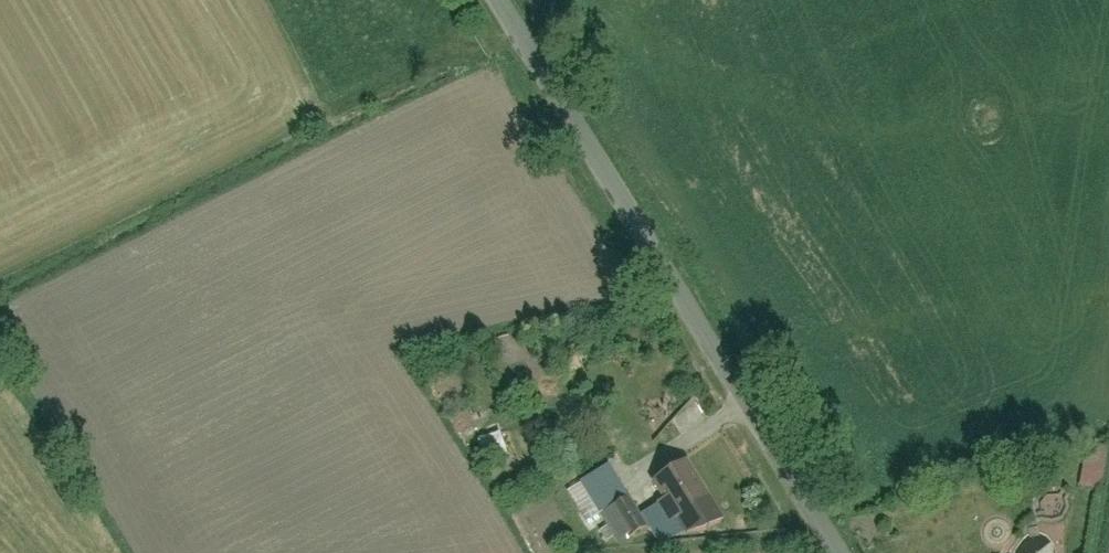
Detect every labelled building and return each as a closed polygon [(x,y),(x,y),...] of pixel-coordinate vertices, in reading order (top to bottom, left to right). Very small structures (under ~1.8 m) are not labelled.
[(664,370),(669,379),(681,372),(676,363),(664,370)] [(470,416),(484,462),(509,454),(494,408),(470,416)] [(1080,490),(1105,493),(1108,464),(1108,454),(1086,451),(1080,490)] [(695,460),(655,485),(687,536),(727,511),(695,460)] [(626,496),(627,496),(611,469),(569,493),(586,522),(602,513),(620,544),(646,529),(626,496)]
